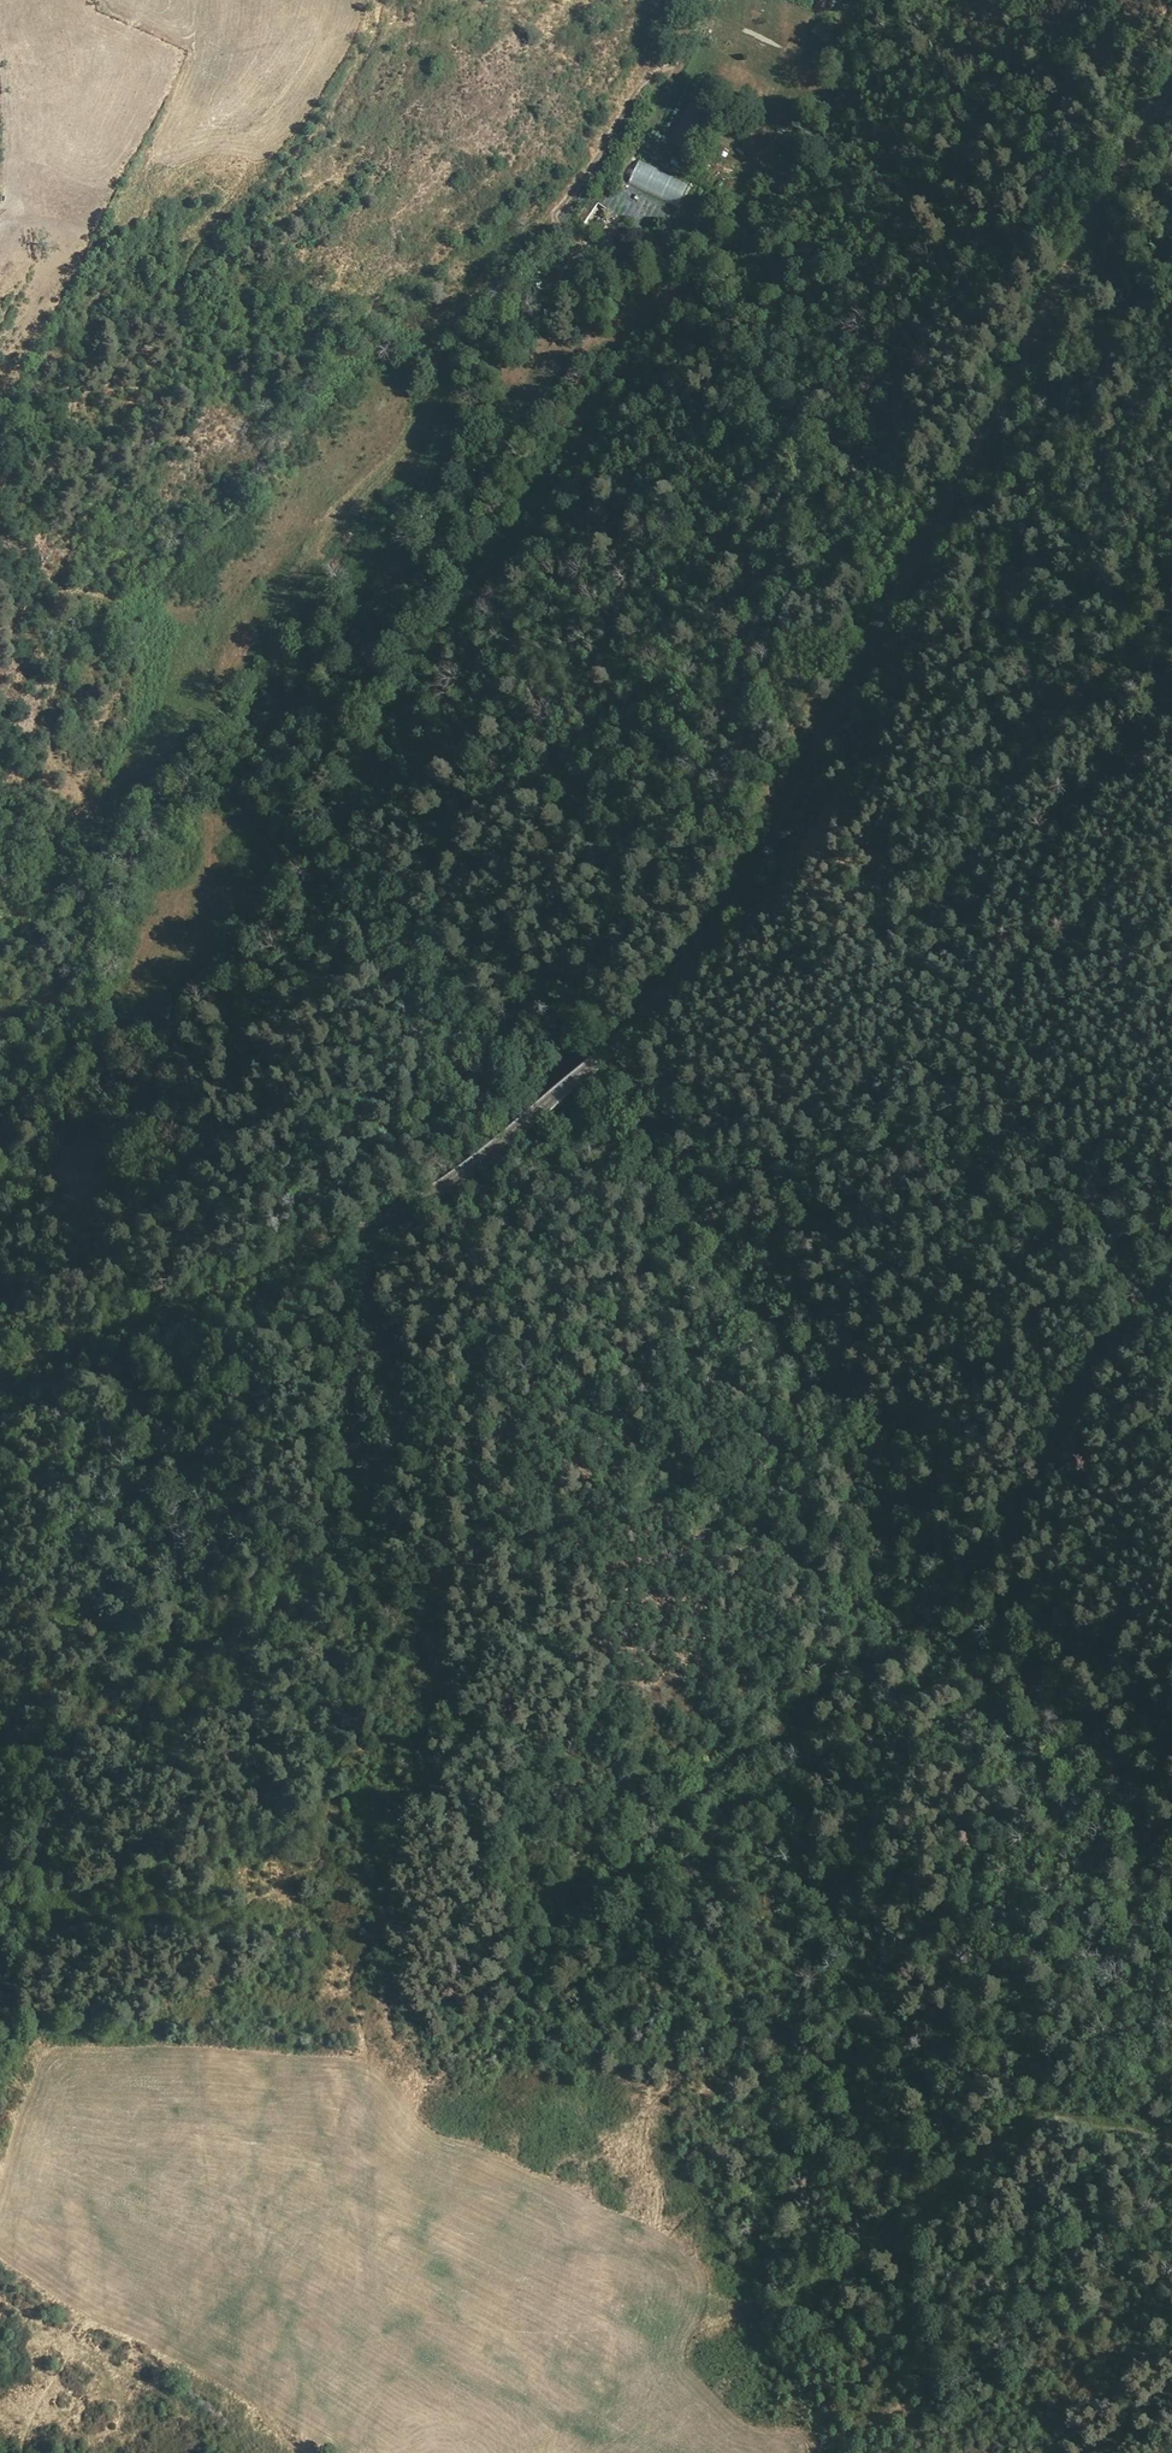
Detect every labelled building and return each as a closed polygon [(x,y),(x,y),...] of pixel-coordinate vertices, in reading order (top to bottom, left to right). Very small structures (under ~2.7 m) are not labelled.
[(628,188),(681,205),(689,180),(636,163),(628,188)] [(595,226),(608,207),(597,200),(584,219),(595,226)]
